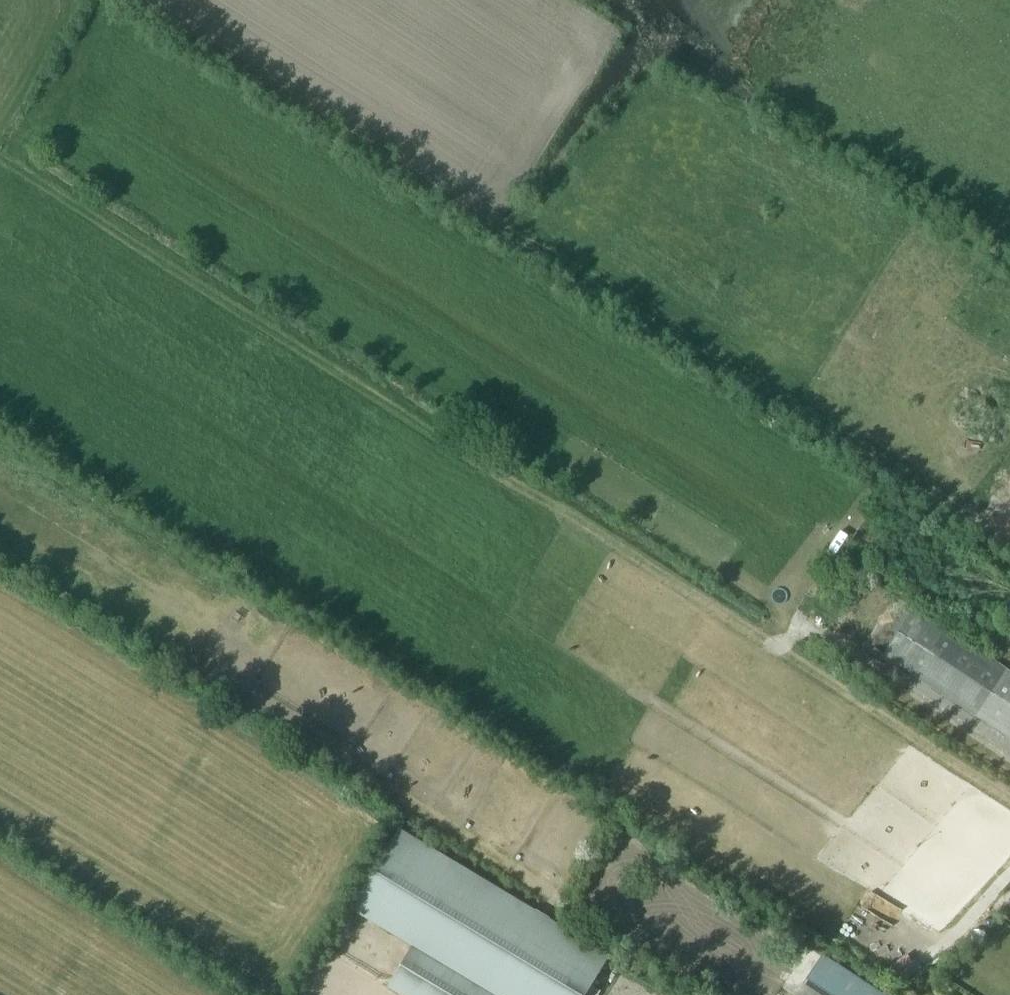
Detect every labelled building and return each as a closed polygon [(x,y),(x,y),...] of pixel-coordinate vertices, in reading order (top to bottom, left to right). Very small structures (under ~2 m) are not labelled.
[(946,630),(913,608),(883,655),(1009,738),(1009,672),(946,630)] [(414,946),(393,980),(417,994),(585,994),(607,959),(398,834),(353,909),(414,946)] [(824,953),(808,976),(836,994),(885,994),(862,979),(824,953)]
